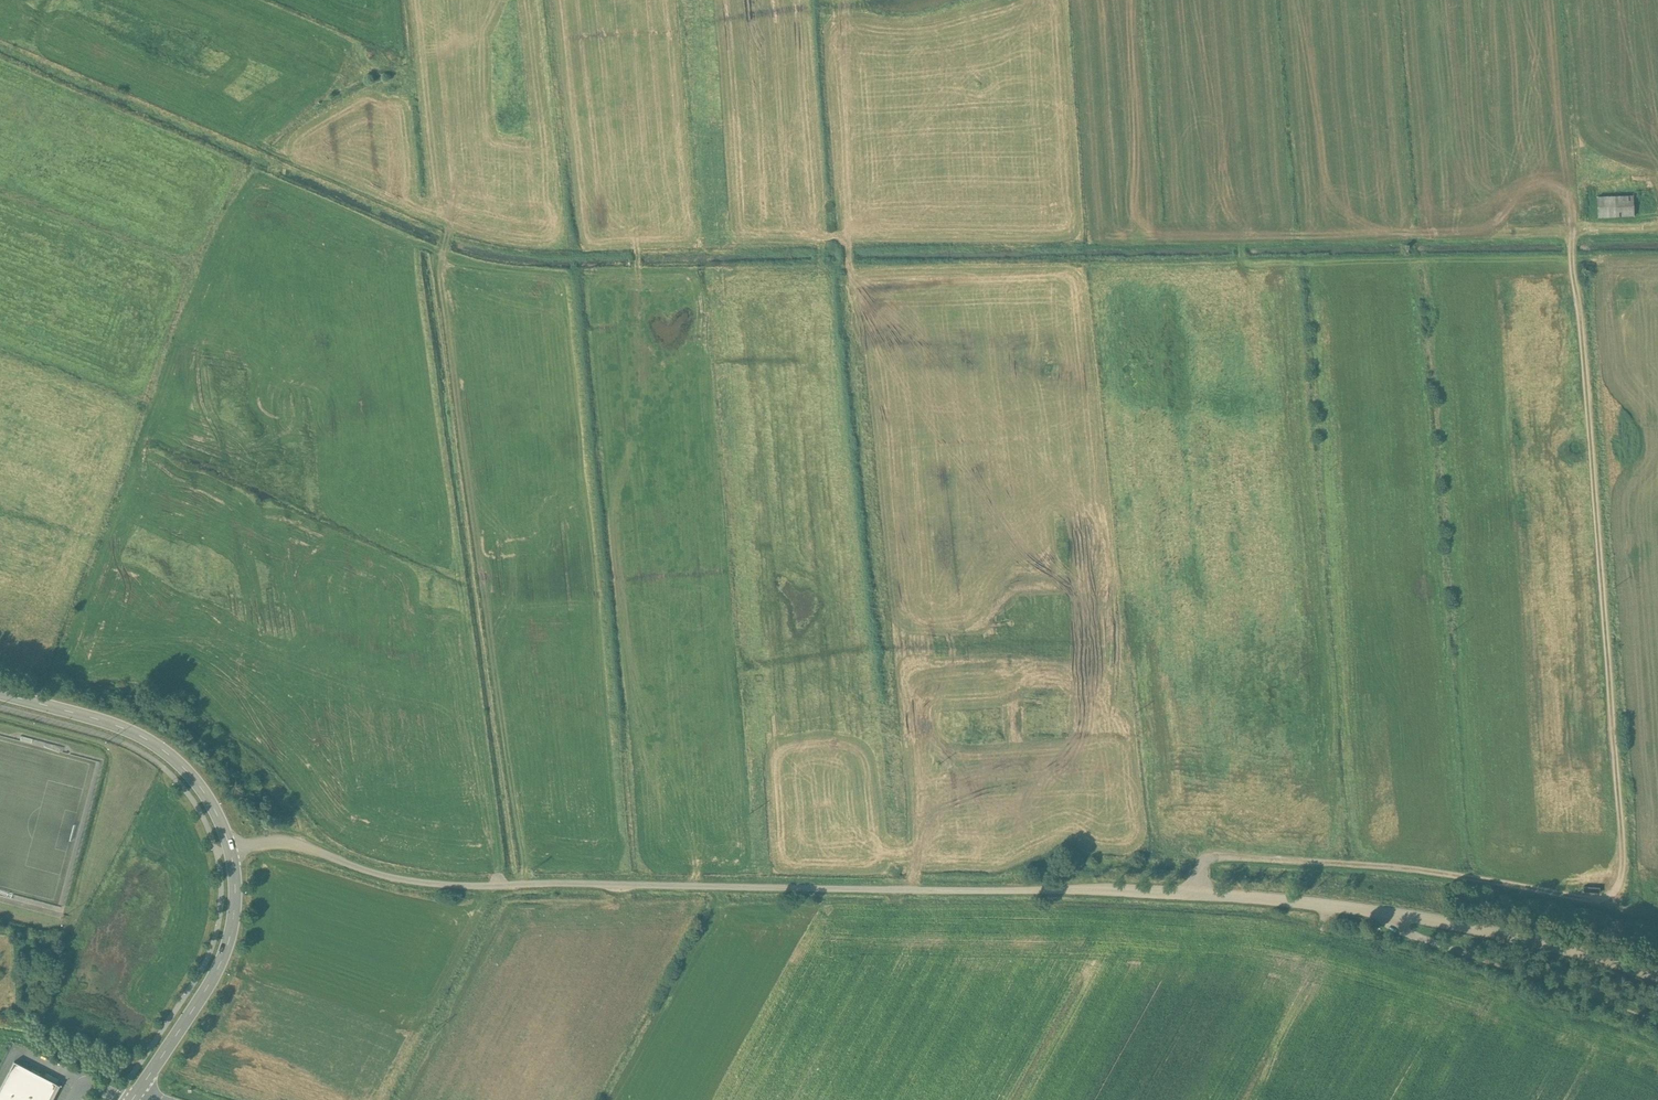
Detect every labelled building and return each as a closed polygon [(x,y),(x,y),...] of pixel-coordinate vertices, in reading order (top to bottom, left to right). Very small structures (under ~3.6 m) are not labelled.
[(1632,194),(1596,194),(1596,216),(1633,216),(1632,194)] [(0,1087),(0,1099),(47,1099),(56,1083),(14,1061),(0,1087)]
